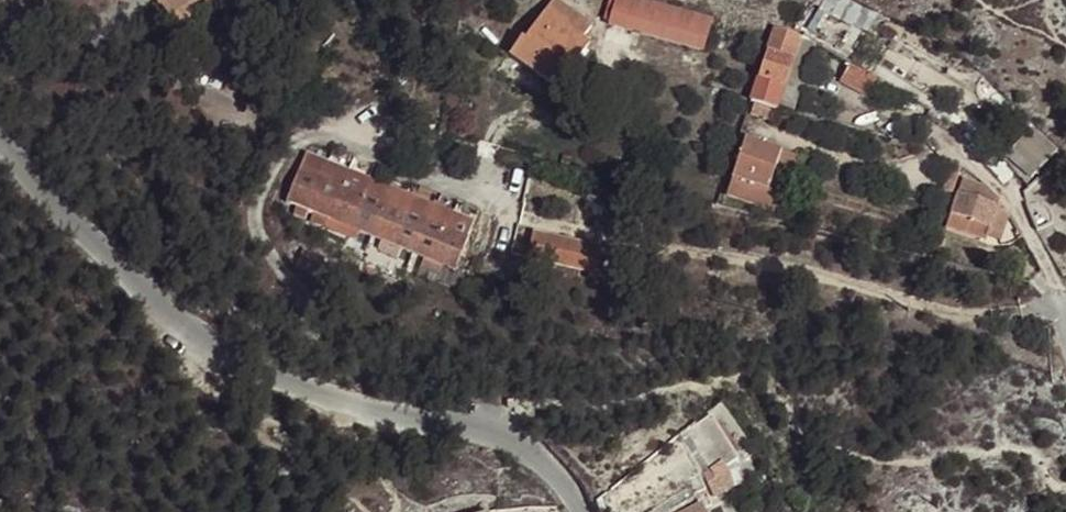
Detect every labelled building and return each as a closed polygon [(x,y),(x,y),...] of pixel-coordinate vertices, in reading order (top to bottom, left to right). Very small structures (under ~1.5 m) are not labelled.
[(162,5),(178,27),(213,0),(169,0),(162,5)] [(591,24),(557,0),(527,43),(523,41),(513,57),(559,88),(590,42),(581,37),(591,24)] [(644,0),(617,0),(610,25),(704,51),(712,20),(644,0)] [(835,0),(825,0),(822,6),(869,31),(874,21),(835,0)] [(776,28),(751,101),(755,102),(772,108),(777,109),(779,104),(801,36),(789,32),(776,28)] [(801,36),(779,104),(796,109),(817,45),(801,36)] [(875,80),(851,67),(843,82),(867,96),(873,83),(875,80)] [(875,80),(873,83),(886,90),(884,92),(900,101),(904,94),(876,78),(875,80)] [(772,108),(755,102),(752,115),(769,120),(772,108)] [(1056,151),(1034,129),(1010,154),(1033,176),(1056,151)] [(747,139),(734,179),(769,191),(782,151),(747,139)] [(729,195),(780,212),(798,157),(782,151),(769,191),(734,179),(729,195)] [(953,193),(961,167),(952,167),(943,190),(953,193)] [(300,170),(287,203),(456,271),(468,240),(300,170)] [(963,177),(946,228),(987,242),(988,237),(1001,200),(987,185),(963,177)] [(1001,200),(988,237),(1001,241),(1010,215),(1001,200)] [(597,269),(602,247),(533,232),(528,257),(549,261),(551,253),(587,261),(586,266),(597,269)] [(939,236),(935,249),(942,251),(947,238),(939,236)] [(716,498),(734,487),(730,475),(722,464),(704,477),(716,498)]
